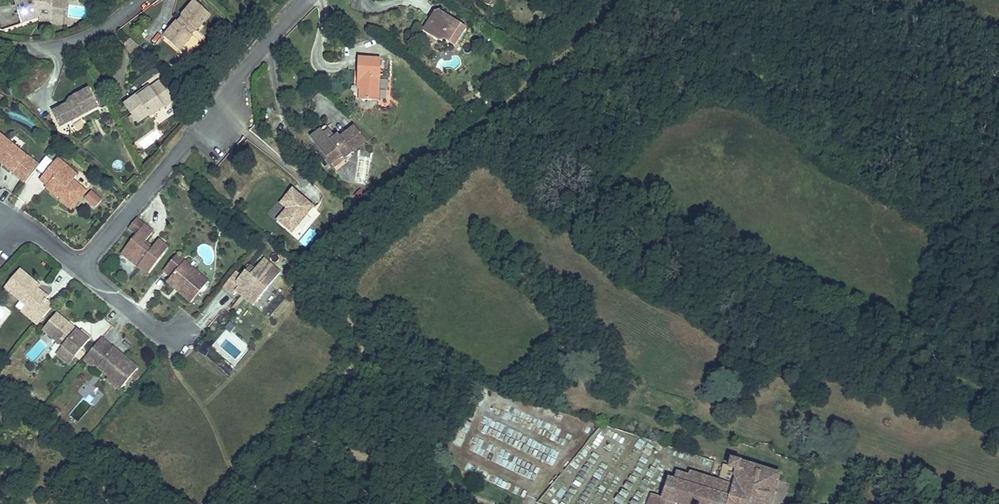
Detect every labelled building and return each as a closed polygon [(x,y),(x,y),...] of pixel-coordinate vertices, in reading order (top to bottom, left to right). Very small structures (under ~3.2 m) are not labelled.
[(39,10),(50,12),(51,9),(61,11),(63,0),(14,0),(20,17),(39,10)] [(39,10),(38,15),(65,19),(68,0),(63,0),(61,11),(51,9),(50,12),(39,10)] [(194,24),(196,26),(210,10),(199,0),(191,0),(181,11),(184,14),(179,19),(176,17),(163,33),(178,47),(191,32),(189,30),(194,24)] [(447,17),(446,11),(441,8),(434,10),(422,27),(438,38),(446,37),(455,43),(466,26),(456,19),(454,22),(447,17)] [(456,19),(446,11),(447,17),(454,22),(456,19)] [(132,54),(139,45),(130,38),(123,47),(132,54)] [(193,55),(198,44),(190,40),(184,51),(193,55)] [(359,56),(358,75),(361,75),(360,96),(378,97),(380,56),(359,56)] [(135,93),(132,90),(121,97),(134,117),(146,109),(147,111),(169,96),(157,78),(147,85),(135,93)] [(145,81),(132,90),(135,93),(147,85),(145,81)] [(75,99),(52,110),(59,123),(95,105),(86,87),(73,94),(75,99)] [(332,135),(322,143),(328,151),(324,154),(329,161),(339,153),(341,155),(365,137),(353,122),(337,134),(334,137),(332,135)] [(11,168),(24,151),(0,131),(0,159),(11,168)] [(328,151),(322,143),(318,146),(324,154),(328,151)] [(70,175),(74,170),(55,153),(37,174),(44,181),(45,179),(57,189),(57,195),(68,204),(83,186),(70,175)] [(339,153),(329,161),(331,163),(341,156),(341,155),(339,153)] [(114,163),(115,172),(124,170),(123,162),(114,163)] [(57,189),(45,179),(44,181),(43,183),(54,193),(57,189)] [(284,191),(304,208),(309,202),(289,185),(284,191)] [(92,190),(83,199),(94,209),(102,200),(92,190)] [(288,227),(304,208),(284,191),(283,193),(284,194),(279,200),(283,204),(274,215),(288,227)] [(149,226),(140,219),(117,248),(143,269),(164,242),(154,234),(147,244),(139,238),(149,226)] [(307,247),(317,232),(308,227),(298,242),(307,247)] [(167,271),(166,273),(177,283),(174,286),(187,296),(205,275),(174,249),(160,265),(167,271)] [(239,270),(233,265),(221,280),(230,289),(233,285),(236,281),(253,296),(278,268),(261,254),(248,270),(243,265),(239,270)] [(34,282),(31,279),(33,277),(17,263),(2,282),(24,300),(31,306),(26,312),(34,319),(50,300),(42,293),(44,290),(34,282)] [(177,283),(166,273),(163,276),(174,286),(177,283)] [(236,281),(233,285),(250,300),(253,296),(236,281)] [(26,312),(31,306),(24,300),(19,306),(26,312)] [(12,312),(0,302),(0,326),(12,312)] [(53,308),(39,325),(72,352),(88,333),(78,325),(76,327),(68,321),(67,323),(64,321),(66,318),(53,308)] [(104,336),(112,325),(101,317),(93,328),(104,336)] [(98,333),(80,354),(88,360),(93,361),(106,371),(104,374),(117,384),(135,362),(121,351),(121,352),(120,353),(116,350),(118,349),(98,333)] [(20,418),(11,419),(12,429),(22,428),(20,418)] [(791,481),(742,468),(740,476),(749,479),(745,494),(743,503),(785,503),(791,481)] [(686,490),(680,488),(676,503),(743,503),(745,494),(721,487),(702,482),(701,486),(688,482),(686,490)]
